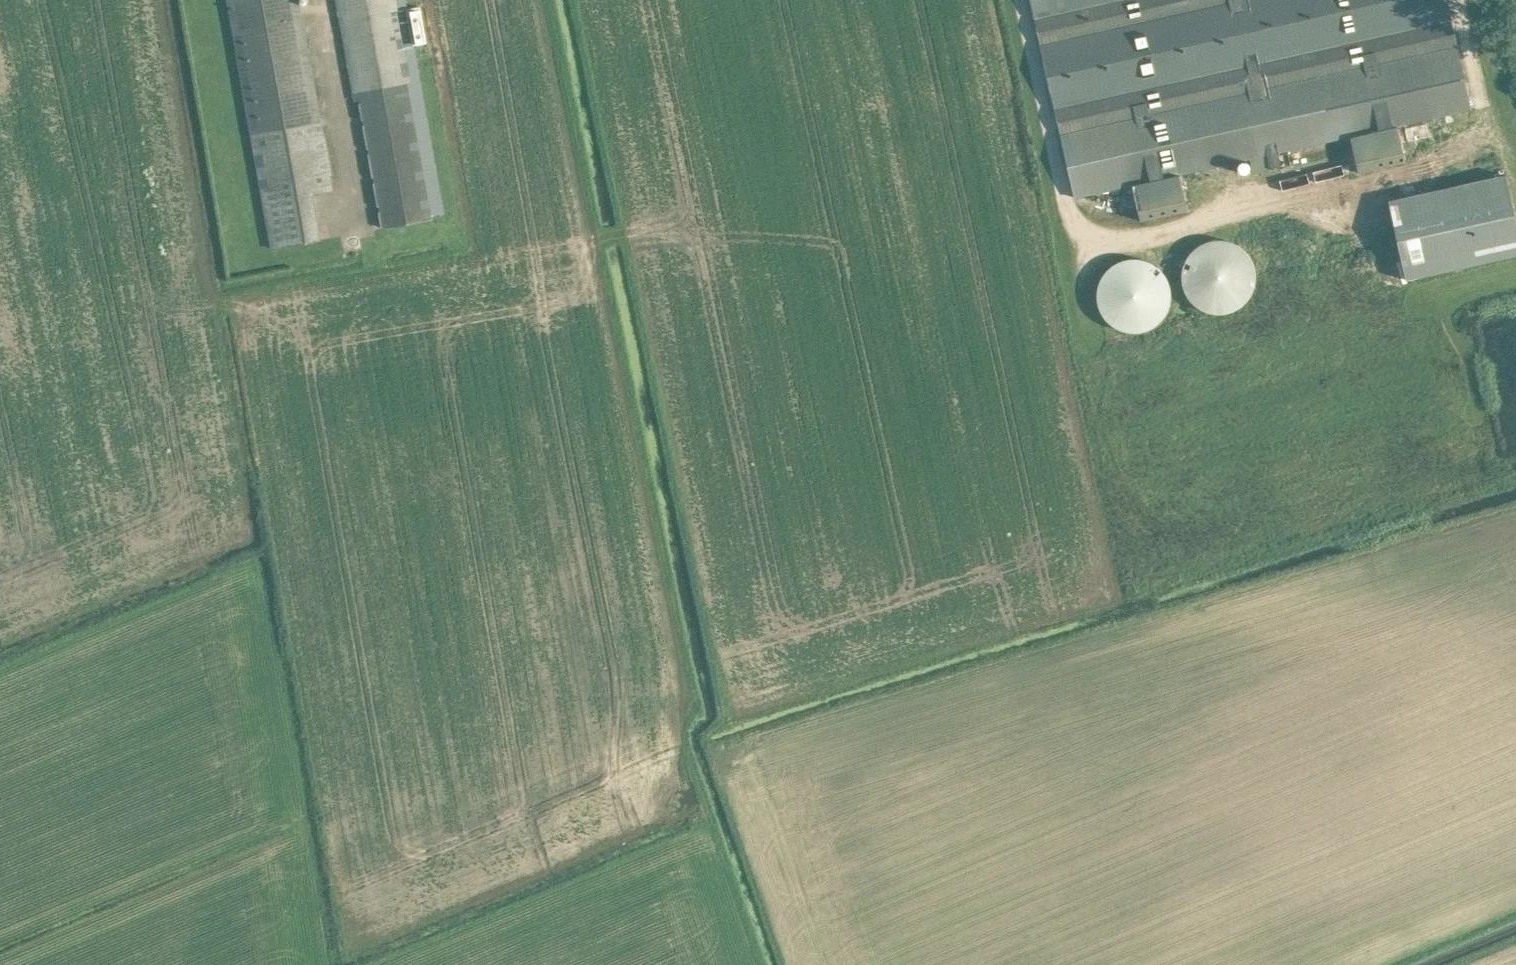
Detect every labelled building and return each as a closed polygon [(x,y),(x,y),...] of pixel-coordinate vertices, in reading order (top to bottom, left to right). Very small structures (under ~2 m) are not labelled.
[(273,248),(321,239),(312,193),(332,189),(298,0),(228,0),(273,248)] [(407,83),(411,82),(396,0),(339,0),(357,99),(361,98),(384,227),(432,218),(407,83)] [(1033,4),(1044,57),(1052,94),(1075,197),(1133,184),(1141,220),(1188,210),(1180,174),(1250,158),(1253,171),(1281,165),(1278,152),(1351,136),(1359,172),(1406,161),(1398,125),(1471,109),(1457,46),(1451,19),(1447,0),(1032,0),(1033,4)] [(1389,201),(1393,217),(1406,277),(1515,253),(1515,221),(1511,200),(1506,175),(1389,201)] [(1184,254),(1207,316),(1259,297),(1236,235),(1184,254)] [(1108,260),(1107,325),(1161,327),(1163,262),(1108,260)]
